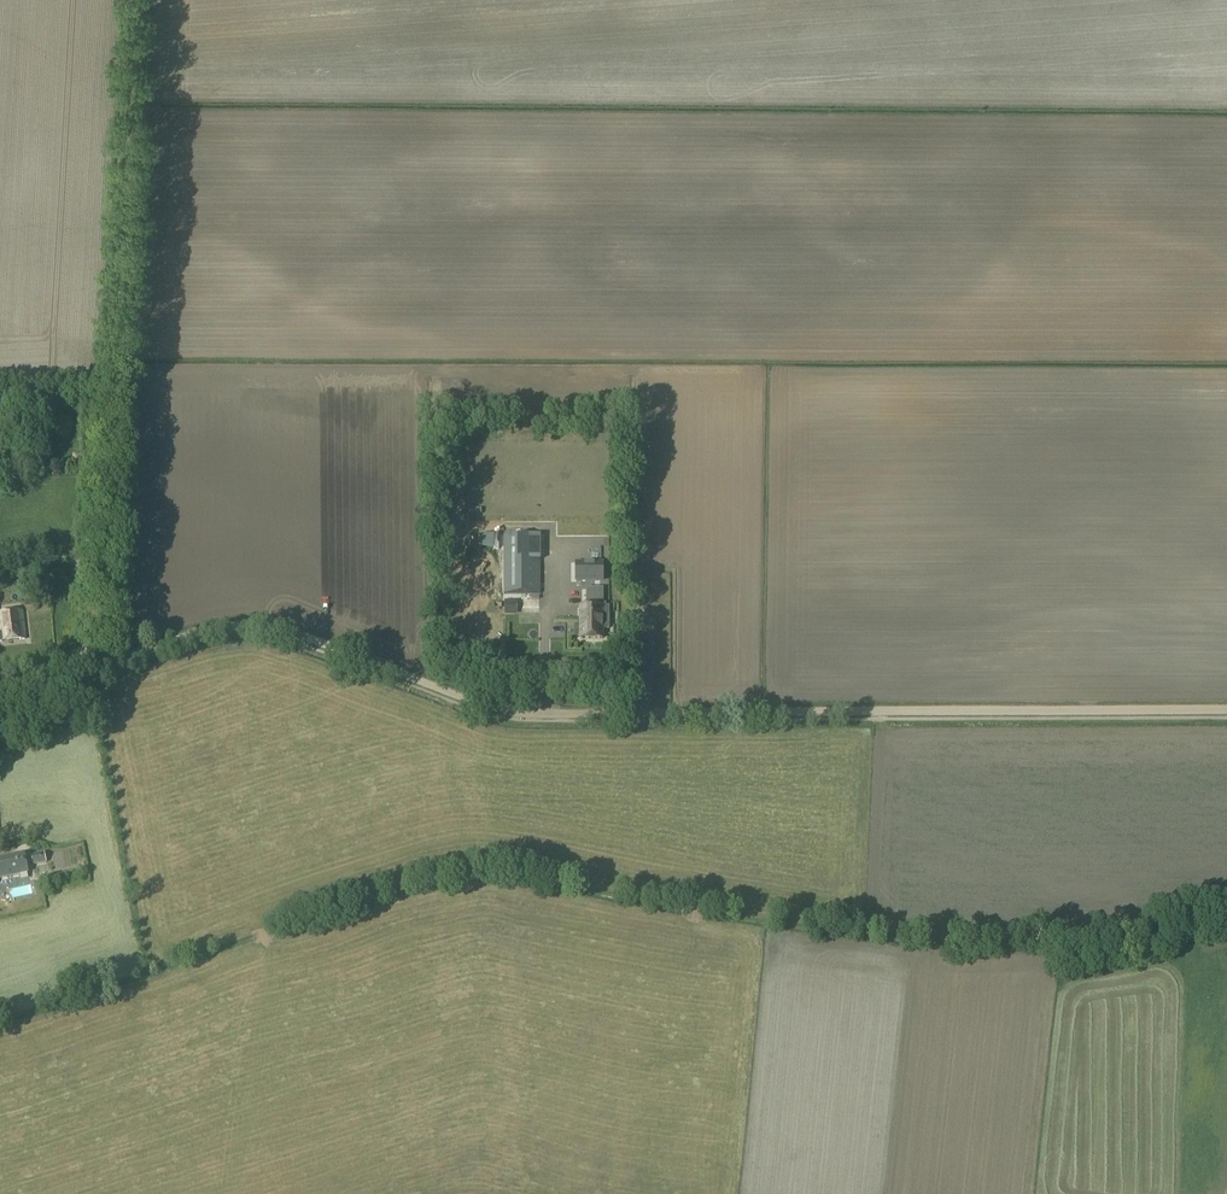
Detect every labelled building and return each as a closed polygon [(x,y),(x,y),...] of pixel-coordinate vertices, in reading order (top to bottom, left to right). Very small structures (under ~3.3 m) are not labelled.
[(528,408),(528,399),(519,398),(519,407),(528,408)] [(540,451),(503,451),(503,595),(541,594),(540,451)] [(597,586),(596,479),(553,480),(553,586),(597,586)] [(603,608),(580,608),(580,643),(603,643),(603,608)] [(26,640),(22,612),(0,614),(0,643),(26,640)] [(44,852),(31,854),(33,866),(47,863),(44,852)] [(0,858),(0,879),(28,873),(24,853),(0,858)]
